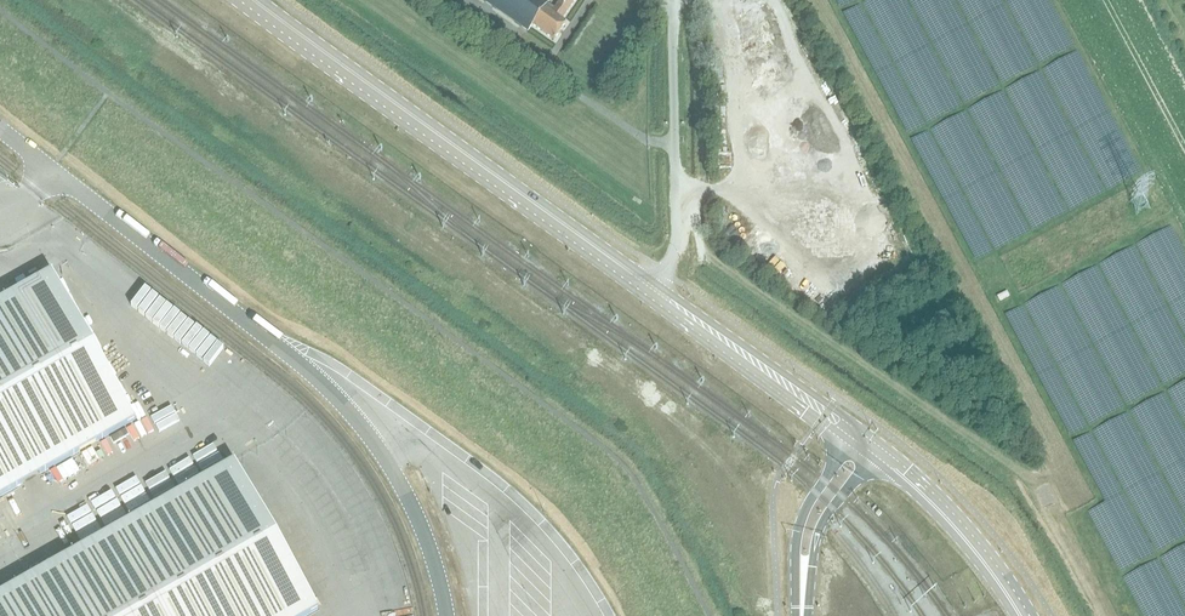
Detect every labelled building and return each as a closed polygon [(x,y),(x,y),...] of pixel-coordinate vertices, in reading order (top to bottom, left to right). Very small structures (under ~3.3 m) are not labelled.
[(534,25),(556,40),(568,22),(564,19),(576,0),(561,0),(555,9),(547,4),(549,1),(547,0),(483,0),(530,31),(534,25)] [(0,301),(0,496),(136,420),(52,272),(0,301)] [(0,594),(0,615),(306,615),(318,609),(234,461),(0,594)]
